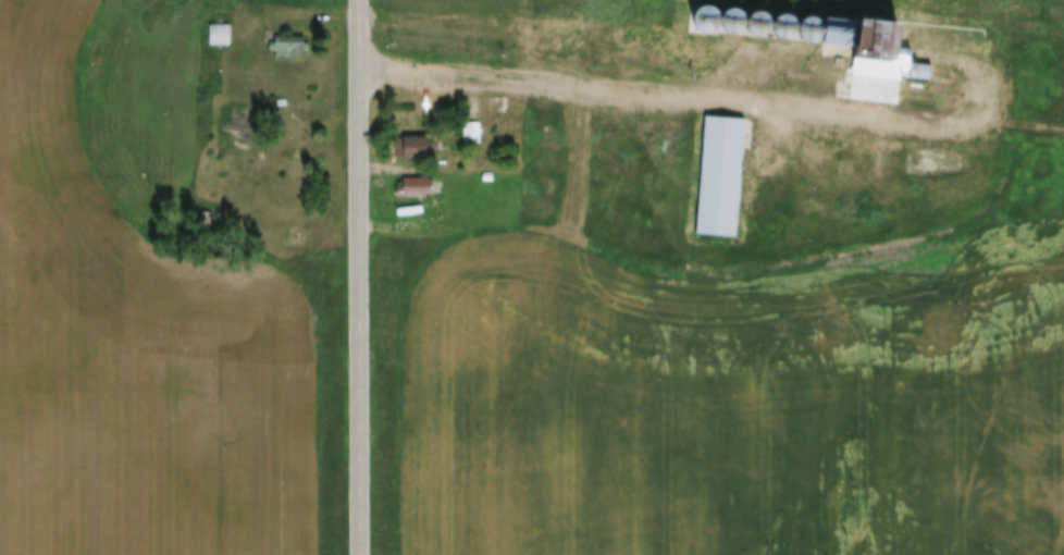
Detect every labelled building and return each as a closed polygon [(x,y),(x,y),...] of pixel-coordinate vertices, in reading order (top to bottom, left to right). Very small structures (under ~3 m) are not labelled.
[(691,13),(692,20),(697,24),(704,26),(709,24),(715,20),(716,13),(715,7),(709,2),(703,0),(697,2),(692,7),(691,13)] [(717,14),(718,21),(722,26),(729,27),(735,26),(741,21),(742,14),(741,8),(735,3),(729,2),(722,3),(718,9),(717,14)] [(743,17),(744,24),(748,28),(755,30),(762,28),(767,24),(768,17),(767,11),(762,7),(755,4),(748,7),(744,11),(743,17)] [(768,21),(770,27),(775,32),(781,33),(788,32),(792,27),(794,21),(792,14),(788,9),(781,8),(775,9),(770,14),(768,21)] [(795,22),(797,28),(802,34),(808,35),(815,34),(819,28),(821,22),(819,15),(815,11),(808,10),(802,11),(797,16),(795,22)] [(853,51),(856,12),(896,15),(894,41),(894,54),(853,51)] [(209,17),(230,17),(230,37),(209,37),(209,17)] [(276,39),(273,39),(273,34),(276,34),(276,28),(298,28),(298,46),(276,46),(276,39)] [(276,62),(308,62),(308,40),(276,40),(276,62)] [(894,54),(853,51),(850,91),(901,96),(902,69),(926,71),(927,58),(903,55),(904,42),(894,41),(894,54)] [(277,94),(286,91),(287,98),(277,100),(277,94)] [(704,109),(743,112),(734,230),(695,226),(704,109)] [(461,115),(480,115),(480,134),(462,135),(461,115)] [(481,125),(464,124),(463,149),(480,149),(481,125)] [(396,130),(422,130),(422,150),(396,150),(396,130)] [(399,160),(432,160),(432,139),(399,139),(399,160)] [(433,170),(433,186),(424,186),(424,189),(396,189),(396,180),(401,180),(401,170),(433,170)]
